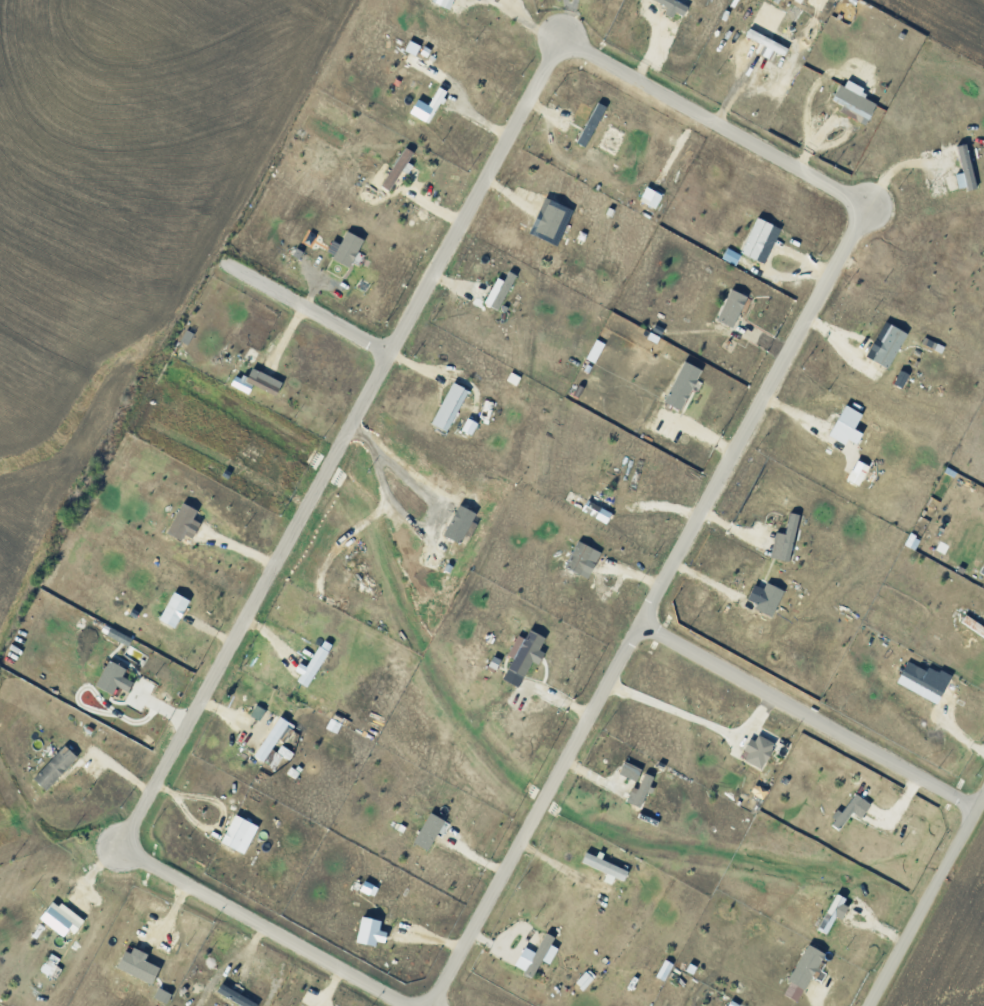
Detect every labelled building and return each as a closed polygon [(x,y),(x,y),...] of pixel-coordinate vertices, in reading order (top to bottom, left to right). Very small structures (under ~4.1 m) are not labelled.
[(454,9),(457,0),(446,0),(444,6),(454,9)] [(677,11),(685,15),(690,5),(681,0),(658,0),(669,6),(666,12),(674,17),(677,11)] [(771,57),(775,50),(786,55),(791,46),(752,27),(748,36),(767,45),(763,53),(771,57)] [(862,120),(864,116),(871,119),(878,102),(862,94),(866,87),(846,77),(836,100),(844,105),(841,111),(862,120)] [(579,142),(589,146),(608,105),(598,100),(579,142)] [(965,171),(957,173),(961,189),(978,185),(968,142),(958,145),(965,171)] [(409,163),(416,151),(406,145),(383,184),(391,190),(408,162),(409,163)] [(664,193),(648,185),(641,199),(657,207),(664,193)] [(538,232),(556,237),(565,208),(547,202),(538,232)] [(742,251),(758,259),(775,223),(759,216),(742,251)] [(366,238),(348,230),(342,243),(334,239),(328,253),(353,265),(366,238)] [(501,309),(518,274),(511,270),(506,280),(498,276),(486,302),(501,309)] [(720,321),(737,326),(748,294),(731,288),(720,321)] [(910,332),(894,324),(875,359),(890,368),(910,332)] [(703,368),(686,360),(666,402),(683,410),(703,368)] [(255,384),(278,395),(285,381),(254,367),(248,378),(238,373),(232,385),(251,393),(255,384)] [(468,388),(459,385),(441,427),(451,431),(468,388)] [(830,434),(847,444),(850,438),(859,444),(865,433),(856,427),(865,413),(848,404),(830,434)] [(463,430),(474,434),(479,421),(468,417),(463,430)] [(185,540),(199,508),(183,501),(169,532),(185,540)] [(462,543),(478,512),(460,503),(445,534),(462,543)] [(800,513),(791,512),(789,533),(776,531),(773,557),(794,560),(800,513)] [(582,574),(595,547),(580,540),(567,567),(582,574)] [(749,599),(758,603),(756,609),(774,617),(786,589),(768,582),(766,588),(755,583),(749,599)] [(179,627),(190,597),(173,591),(162,620),(179,627)] [(505,679),(521,687),(533,661),(541,664),(546,651),(542,649),(548,636),(531,628),(527,638),(519,634),(509,656),(514,658),(505,679)] [(305,673),(301,681),(309,686),(329,649),(322,645),(310,667),(301,662),(297,669),(305,673)] [(128,668),(111,659),(97,685),(114,694),(119,685),(130,691),(135,681),(124,676),(128,668)] [(947,687),(926,677),(930,670),(909,660),(898,683),(940,703),(947,687)] [(257,756),(277,768),(284,756),(291,760),(295,752),(282,744),(279,751),(274,748),(290,721),(281,716),(257,756)] [(763,769),(778,743),(757,732),(747,750),(750,752),(746,759),(763,769)] [(34,778),(48,790),(79,756),(66,744),(34,778)] [(644,768),(626,761),(622,772),(640,779),(644,768)] [(640,788),(636,787),(630,802),(644,807),(656,776),(646,772),(640,788)] [(832,823),(841,829),(855,811),(863,817),(873,804),(855,791),(832,823)] [(446,819),(431,811),(415,842),(430,850),(446,819)] [(259,824),(235,814),(224,843),(248,853),(259,824)] [(606,880),(613,883),(616,877),(626,881),(631,870),(589,852),(584,863),(609,873),(606,880)] [(838,916),(843,919),(853,902),(839,894),(818,928),(828,934),(838,916)] [(56,898),(47,910),(76,933),(86,921),(56,898)] [(389,931),(381,930),(383,920),(363,916),(358,942),(378,945),(379,941),(387,942),(389,931)] [(551,963),(560,948),(553,944),(556,936),(548,932),(537,952),(526,946),(516,966),(535,976),(544,959),(551,963)] [(809,989),(825,951),(808,944),(792,982),(809,989)] [(127,950),(119,967),(154,984),(161,967),(147,960),(150,953),(136,947),(133,953),(127,950)] [(584,990),(596,977),(588,969),(576,982),(584,990)] [(222,984),(218,994),(246,1005),(257,1005),(259,1001),(222,984)] [(173,994),(160,987),(155,997),(168,1004),(173,994)]
